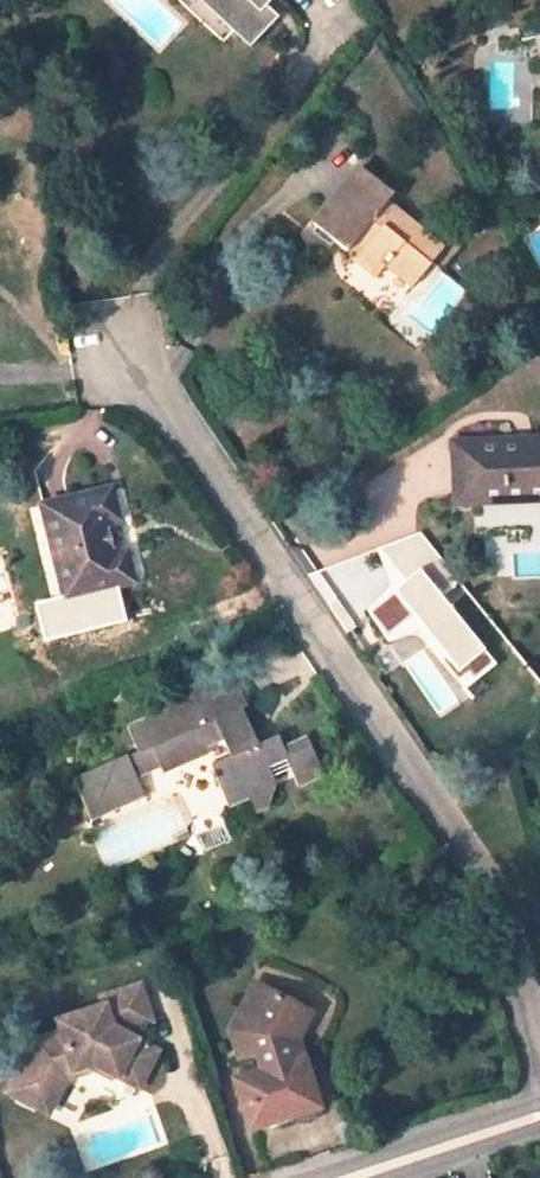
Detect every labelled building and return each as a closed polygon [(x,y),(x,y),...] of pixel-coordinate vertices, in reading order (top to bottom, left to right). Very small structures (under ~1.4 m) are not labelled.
[(248,46),(276,17),(265,6),(270,0),(200,0),(248,46)] [(393,194),(360,167),(314,224),(347,249),(355,239),(365,246),(357,258),(377,274),(387,263),(413,284),(442,248),(386,202),(393,194)] [(454,443),(457,502),(539,499),(539,440),(454,443)] [(116,520),(109,490),(43,506),(54,555),(60,554),(71,597),(132,582),(125,552),(117,554),(109,522),(116,520)] [(248,708),(233,675),(231,670),(199,684),(201,690),(189,694),(191,700),(128,729),(138,754),(75,780),(92,821),(144,799),(136,780),(161,769),(163,775),(207,758),(206,755),(205,753),(202,746),(222,737),(229,755),(210,764),(220,789),(240,781),(247,797),(276,784),(268,766),(286,757),(298,785),(323,774),(307,738),(283,749),(277,736),(259,744),(243,710),(248,708)] [(228,805),(247,797),(240,781),(220,789),(228,805)] [(40,1041),(15,1081),(57,1103),(75,1071),(98,1064),(123,1078),(142,1040),(138,1027),(157,1021),(146,984),(107,997),(109,1005),(62,1020),(66,1032),(40,1041)] [(236,1080),(252,1127),(319,1105),(298,1039),(312,1013),(266,989),(244,1033),(251,1055),(258,1053),(264,1071),(236,1080)] [(164,1051),(142,1040),(123,1078),(144,1088),(164,1051)] [(57,1103),(15,1081),(9,1092),(50,1113),(57,1103)]
